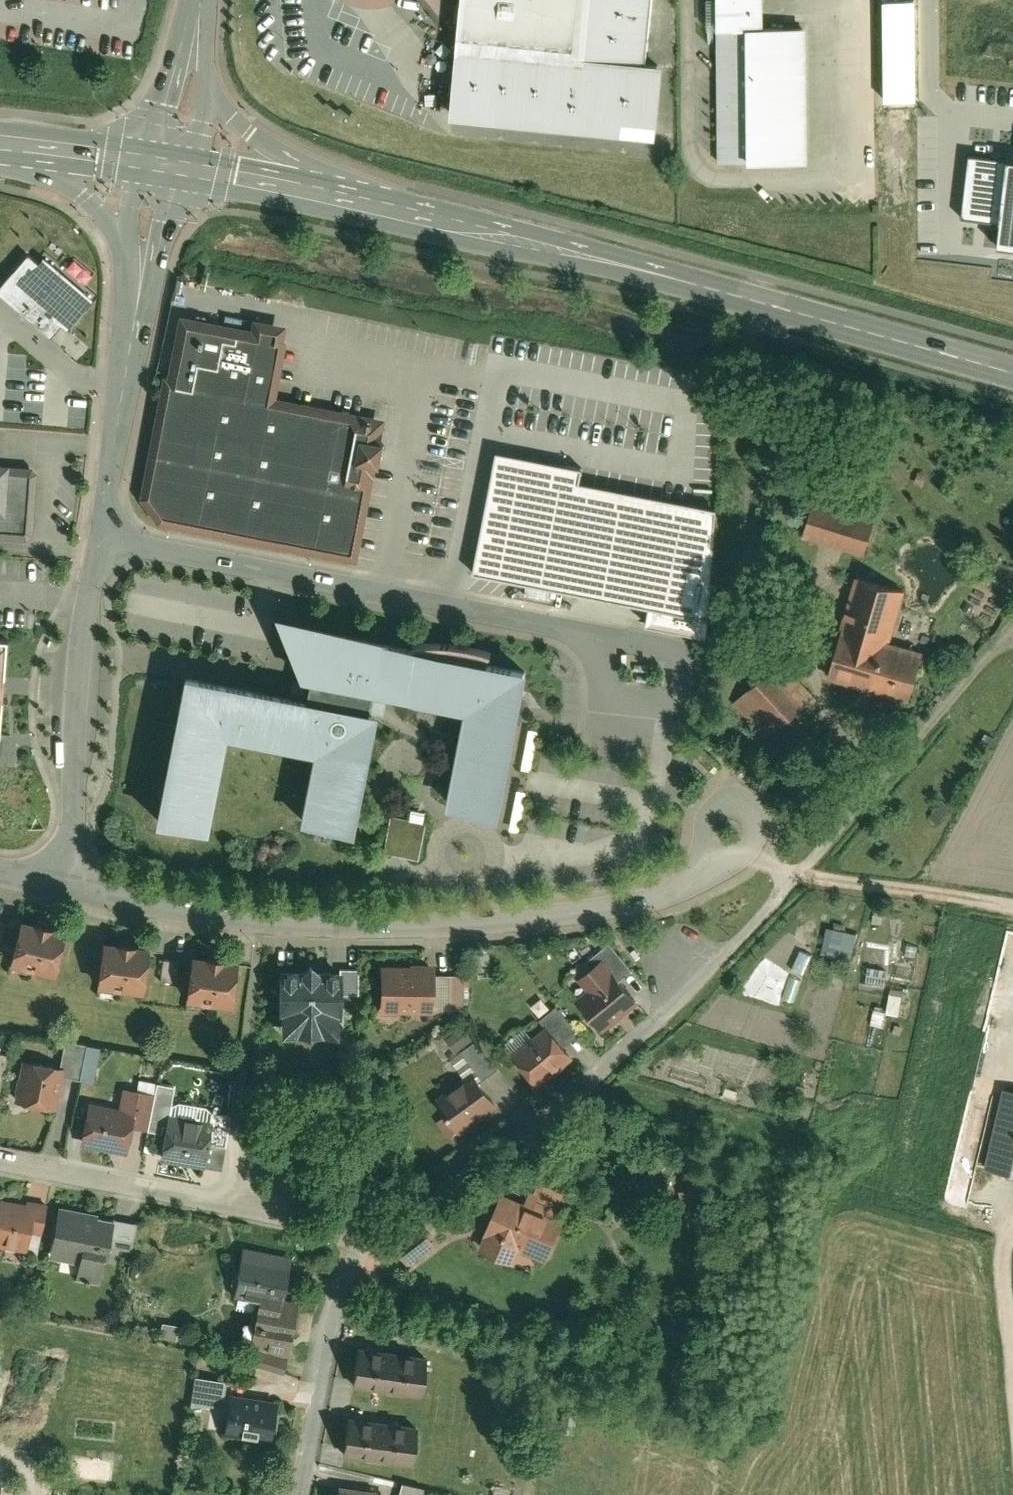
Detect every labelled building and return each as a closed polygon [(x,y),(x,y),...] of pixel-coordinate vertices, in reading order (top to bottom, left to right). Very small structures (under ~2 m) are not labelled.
[(455,112),(660,130),(666,63),(650,61),(655,0),(591,0),(586,55),(461,44),(457,84),(455,112)] [(591,0),(465,0),(461,44),(586,55),(591,0)] [(712,161),(804,160),(803,23),(759,24),(759,0),(711,0),(712,161)] [(967,147),(958,222),(998,228),(995,251),(1012,253),(1012,153),(967,147)] [(0,281),(0,299),(46,339),(59,327),(63,330),(70,336),(95,304),(42,257),(33,263),(24,255),(0,281)] [(150,522),(348,561),(373,437),(377,414),(270,394),(282,333),(278,332),(281,319),(246,312),(243,326),(174,312),(161,379),(157,378),(134,498),(150,522)] [(485,568),(485,569),(660,604),(657,622),(719,635),(727,506),(718,504),(591,480),(594,465),(522,452),(509,449),(485,568)] [(1,456),(0,456),(0,535),(27,537),(32,471),(26,463),(1,462),(1,456)] [(858,556),(871,509),(806,491),(793,537),(858,556)] [(833,628),(820,679),(904,701),(917,650),(883,641),(898,586),(852,574),(837,629),(833,628)] [(293,685),(298,687),(295,703),(176,680),(149,829),(204,839),(220,749),(305,765),(293,830),(347,839),(370,715),(360,714),(363,699),(463,719),(443,816),(495,826),(526,671),(267,619),(280,652),(293,685)] [(8,643),(0,642),(0,738),(1,738),(8,643)] [(762,739),(809,699),(778,663),(731,703),(762,739)] [(412,810),(411,816),(389,815),(386,853),(423,856),(426,811),(412,810)] [(0,922),(0,945),(4,947),(1,962),(47,973),(58,926),(12,915),(10,924),(0,922)] [(828,927),(822,952),(851,959),(857,934),(828,927)] [(598,1032),(632,1002),(613,980),(627,968),(617,957),(626,949),(614,937),(605,944),(603,941),(583,958),(587,963),(571,977),(575,981),(564,991),(572,1001),(571,1002),(598,1032)] [(142,944),(95,938),(89,985),(136,992),(142,944)] [(231,957),(183,952),(177,1000),(225,1006),(231,957)] [(293,968),(272,968),(272,1018),(275,1018),(275,1034),(333,1033),(333,1018),(336,1018),(336,999),(354,999),(354,970),(336,970),(336,968),(312,968),(303,958),(293,968)] [(428,964),(372,965),(373,1017),(429,1016),(429,1008),(445,1008),(445,976),(445,974),(428,974),(428,964)] [(868,985),(885,986),(886,970),(869,970),(868,985)] [(463,976),(445,976),(445,1008),(445,1012),(458,1011),(458,988),(463,987),(463,976)] [(531,1087),(568,1057),(557,1044),(572,1033),(549,1005),(534,1016),(541,1024),(520,1041),(510,1029),(499,1039),(508,1051),(504,1054),(531,1087)] [(16,1058),(9,1101),(50,1108),(55,1076),(76,1079),(82,1043),(60,1039),(55,1065),(16,1058)] [(427,1099),(453,1136),(493,1107),(474,1082),(492,1069),(470,1039),(446,1057),(460,1075),(427,1099)] [(80,1102),(73,1147),(121,1155),(125,1127),(146,1130),(147,1127),(152,1097),(154,1083),(133,1080),(132,1089),(117,1087),(114,1107),(80,1102)] [(996,1086),(975,1169),(1012,1178),(1012,1090),(996,1086)] [(152,1097),(147,1127),(160,1129),(154,1164),(198,1171),(202,1147),(224,1150),(229,1117),(207,1114),(208,1110),(164,1103),(164,1099),(152,1097)] [(521,1202),(497,1191),(477,1236),(480,1238),(474,1251),(508,1266),(514,1253),(542,1265),(562,1220),(550,1215),(560,1191),(531,1178),(521,1202)] [(702,1186),(675,1193),(683,1225),(710,1218),(702,1186)] [(44,1202),(26,1199),(25,1203),(0,1199),(0,1250),(4,1251),(2,1267),(20,1270),(23,1251),(35,1253),(37,1241),(41,1241),(46,1212),(42,1211),(44,1202)] [(93,1214),(50,1206),(41,1254),(47,1255),(47,1259),(58,1261),(56,1276),(95,1283),(102,1249),(126,1254),(131,1225),(92,1218),(93,1214)] [(392,1255),(402,1268),(431,1247),(421,1233),(392,1255)] [(284,1381),(299,1305),(281,1302),(290,1258),(245,1249),(234,1300),(243,1302),(242,1311),(255,1314),(248,1353),(257,1355),(253,1375),(284,1381)] [(174,1345),(177,1327),(156,1323),(153,1342),(174,1345)] [(423,1353),(354,1345),(348,1390),(417,1398),(423,1353)] [(265,1445),(271,1399),(223,1392),(216,1437),(265,1445)] [(412,1421),(344,1413),(338,1458),(407,1466),(412,1421)] [(335,1484),(333,1494),(383,1494),(369,1492),(369,1490),(335,1484)] [(399,1485),(397,1494),(420,1494),(421,1490),(399,1485)]
